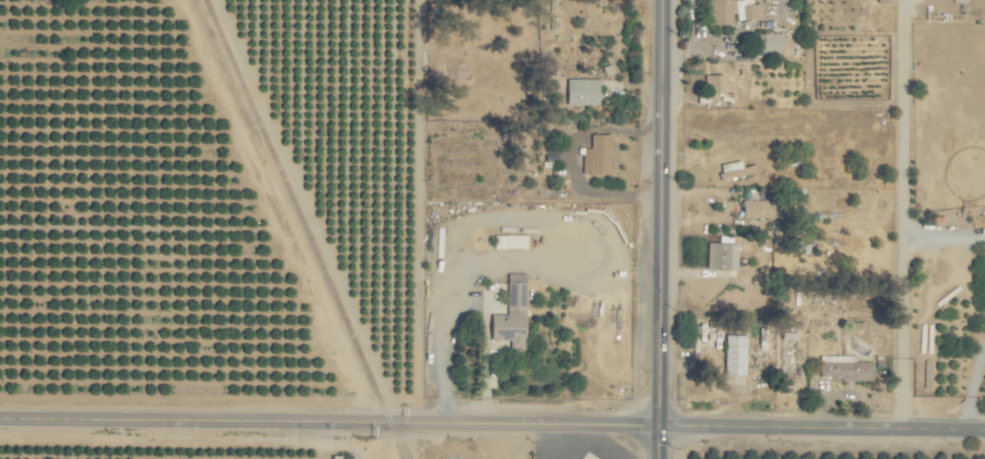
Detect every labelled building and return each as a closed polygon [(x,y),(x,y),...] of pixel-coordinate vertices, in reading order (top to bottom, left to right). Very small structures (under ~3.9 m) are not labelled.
[(735,25),(735,20),(762,20),(762,4),(753,4),(753,0),(709,0),(710,25),(735,25)] [(725,75),(706,75),(706,94),(726,94),(725,75)] [(568,105),(600,106),(601,80),(568,79),(568,105)] [(582,174),(611,175),(612,135),(592,135),(592,148),(582,148),(582,174)] [(774,219),(774,201),(743,201),(744,219),(774,219)] [(528,235),(494,236),(494,250),(529,250),(528,235)] [(811,243),(793,241),(792,253),(810,254),(811,243)] [(738,271),(739,244),(709,243),(708,270),(738,271)] [(492,339),(511,340),(511,348),(526,348),(527,275),(508,275),(508,315),(493,315),(492,339)] [(747,336),(727,336),(726,375),(747,375),(747,336)] [(857,356),(821,356),(821,380),(874,381),(874,363),(857,363),(857,356)]
